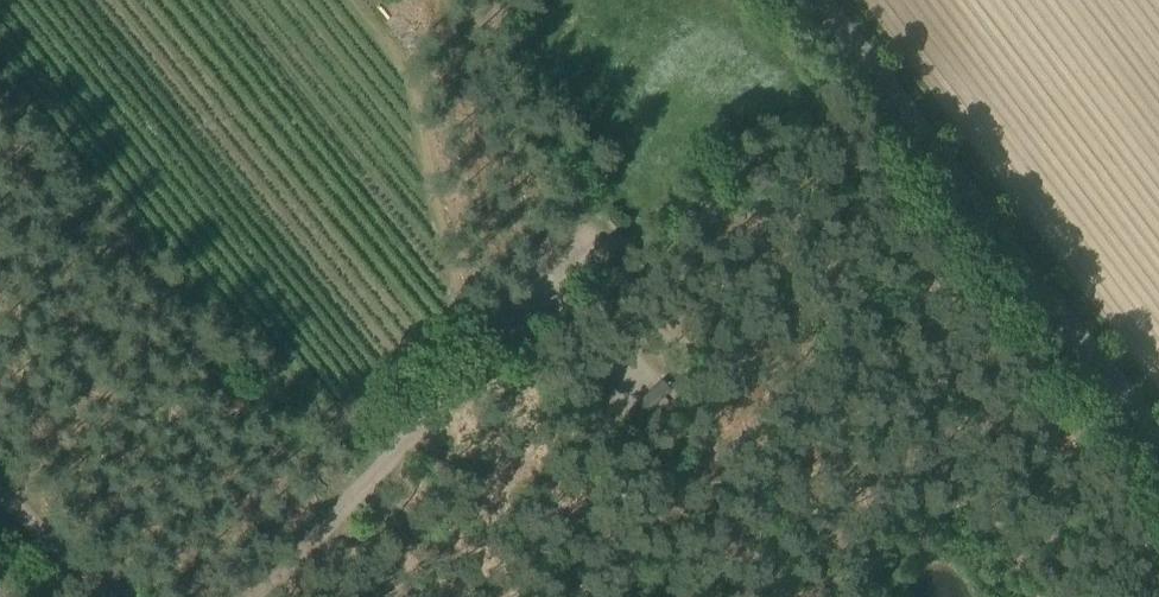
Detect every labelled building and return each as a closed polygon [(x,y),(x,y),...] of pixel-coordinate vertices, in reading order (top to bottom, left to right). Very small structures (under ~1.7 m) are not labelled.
[(671,391),(661,379),(625,411),(638,427),(644,421),(641,417),(671,391)]
